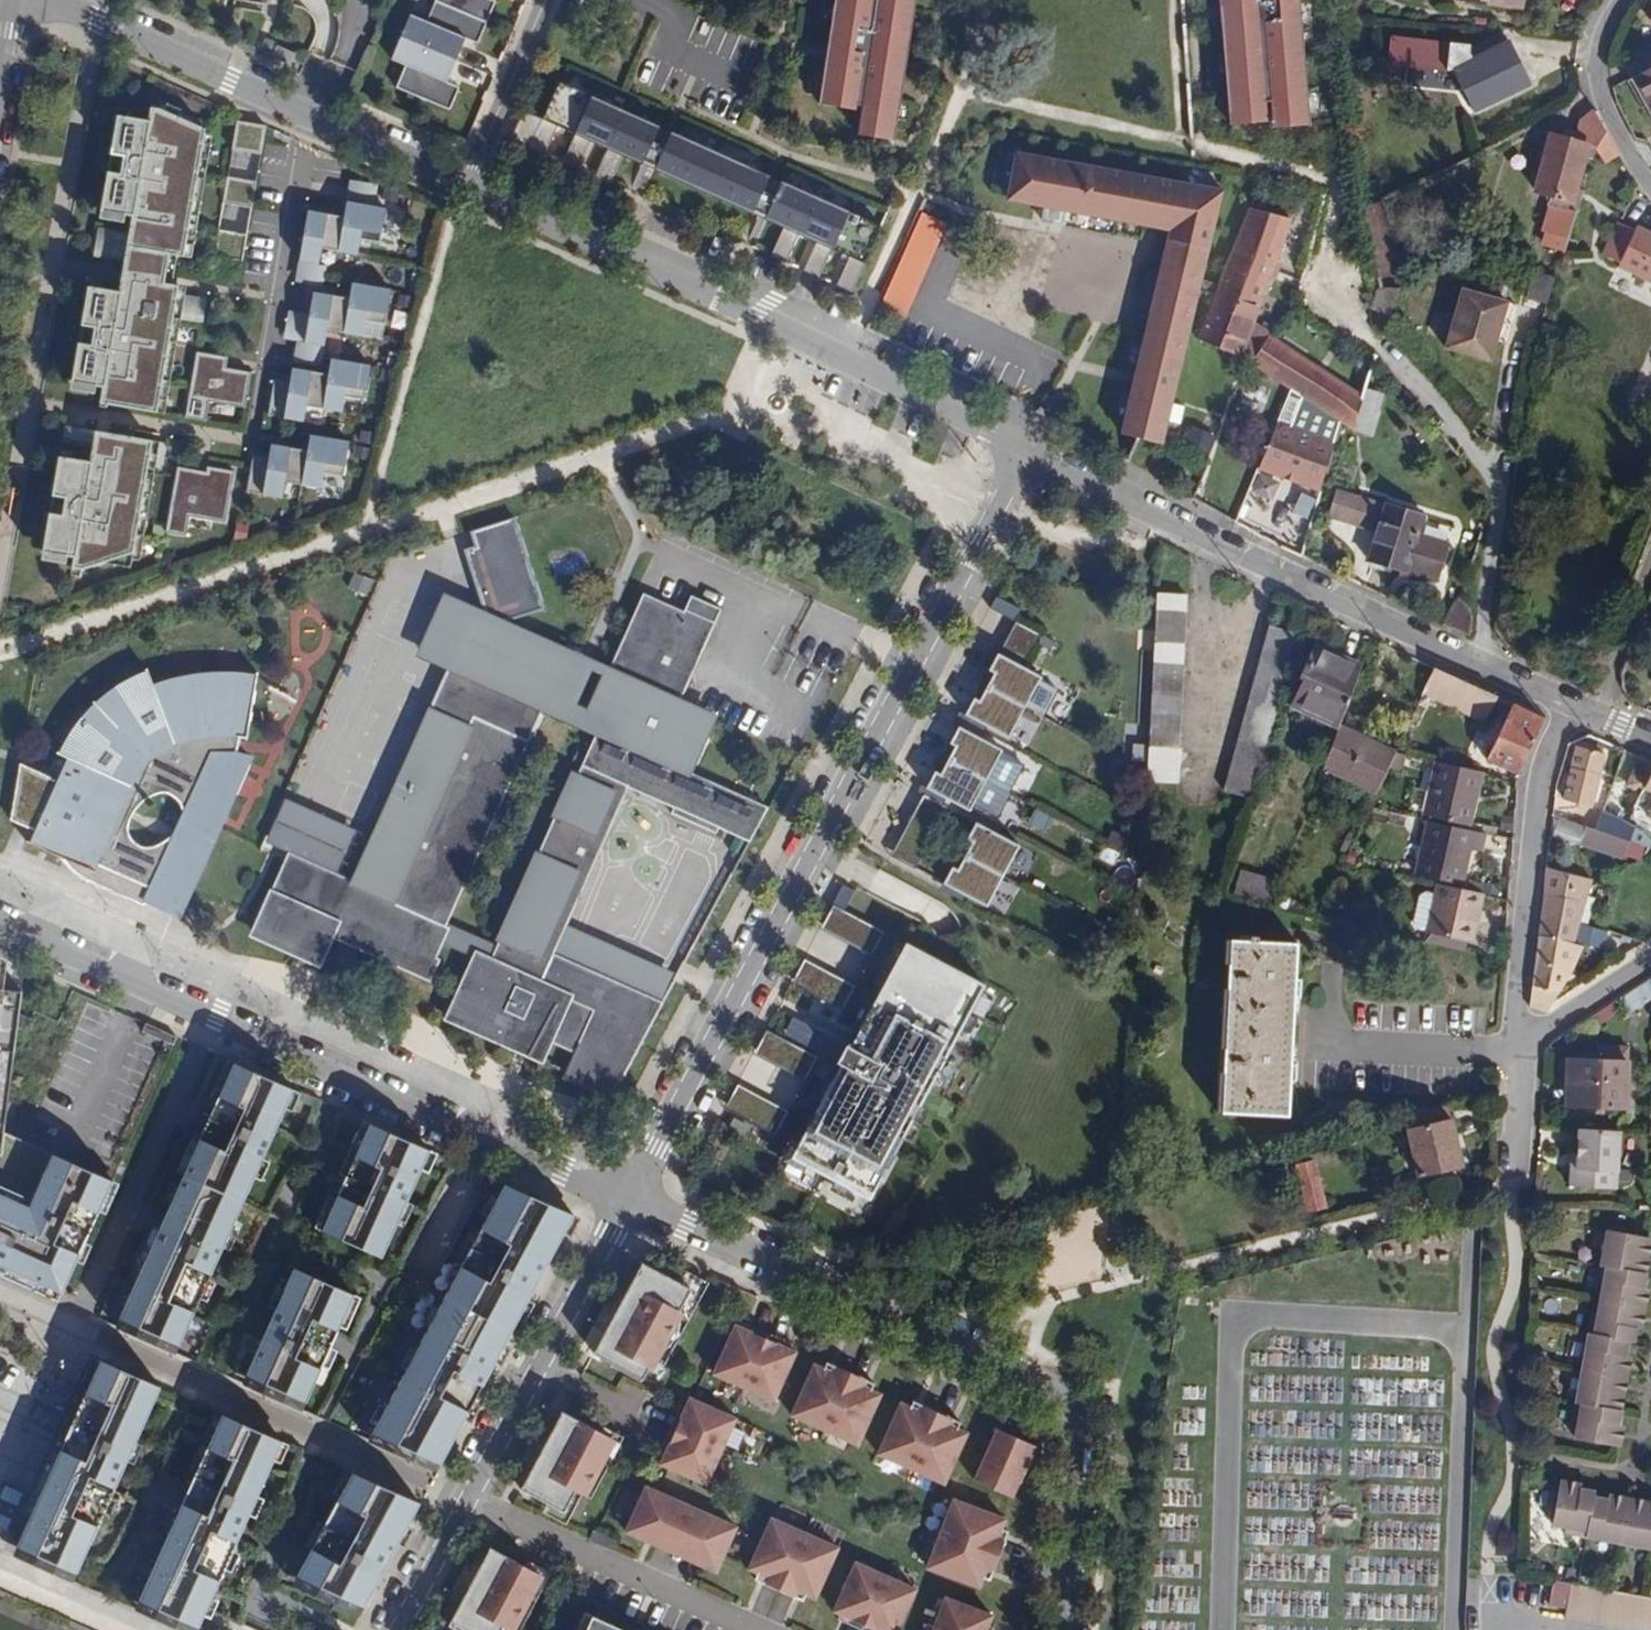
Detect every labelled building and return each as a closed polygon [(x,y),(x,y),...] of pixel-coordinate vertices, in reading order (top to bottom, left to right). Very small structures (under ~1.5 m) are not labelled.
[(436,0),(435,0),(426,22),(409,15),(391,59),(405,65),(395,87),(449,110),(459,87),(446,82),(464,39),(477,44),(486,22),(436,0)] [(486,22),(495,2),(491,0),(436,0),(486,22)] [(827,47),(832,48),(831,58),(825,57),(818,103),(854,108),(855,104),(862,105),(859,122),(873,124),(871,135),(893,139),(904,71),(894,69),(897,53),(906,54),(914,0),(834,0),(827,47)] [(1306,0),(1225,0),(1232,128),(1313,123),(1306,0)] [(1336,41),(1335,30),(1324,30),(1324,40),(1336,41)] [(1519,82),(1511,65),(1501,45),(1500,46),(1471,59),(1470,50),(1469,45),(1391,37),(1388,63),(1453,70),(1471,105),(1519,82)] [(1496,37),(1470,50),(1471,59),(1500,46),(1496,37)] [(1501,45),(1511,65),(1522,60),(1511,40),(1501,45)] [(277,45),(272,55),(290,64),(295,53),(277,45)] [(1631,77),(1632,76),(1650,66),(1650,45),(1623,59),(1631,77)] [(904,71),(906,54),(897,53),(894,69),(904,71)] [(1632,76),(1650,112),(1650,66),(1632,76)] [(538,117),(522,110),(510,139),(544,154),(557,126),(575,134),(562,162),(577,169),(590,141),(608,149),(595,177),(610,183),(623,155),(642,164),(658,126),(555,80),(538,117)] [(102,385),(99,401),(157,411),(178,286),(158,282),(160,270),(167,271),(170,255),(183,257),(205,129),(159,108),(150,107),(148,120),(116,115),(100,208),(131,213),(118,291),(87,286),(71,380),(102,385)] [(1589,143),(1595,147),(1605,130),(1593,109),(1579,120),(1574,139),(1549,133),(1532,192),(1573,202),(1589,143)] [(237,123),(216,252),(243,256),(264,127),(237,123)] [(658,126),(642,164),(654,169),(671,131),(658,126)] [(1605,130),(1595,147),(1605,162),(1619,154),(1605,130)] [(769,174),(671,131),(654,169),(752,212),(769,174)] [(1026,153),(1014,152),(1006,199),(1043,206),(1041,221),(1063,226),(1065,210),(1168,230),(1121,432),(1163,442),(1169,420),(1173,405),(1225,178),(1185,169),(1182,181),(1167,179),(1169,166),(1120,157),(1117,169),(1026,153)] [(782,180),(769,174),(752,212),(765,217),(782,180)] [(853,290),(882,224),(782,180),(765,217),(784,226),(771,254),(787,261),(799,232),(817,240),(804,269),(820,275),(832,247),(850,255),(838,283),(853,290)] [(343,218),(307,212),(299,260),(317,263),(320,247),(356,253),(359,238),(378,241),(384,209),(346,202),(343,218)] [(1545,245),(1563,251),(1565,246),(1574,213),(1548,206),(1541,230),(1547,232),(1545,245)] [(1352,429),(1364,394),(1253,323),(1291,219),(1249,208),(1197,338),(1236,353),(1304,398),(1305,396),(1341,421),(1352,429)] [(907,318),(950,224),(923,211),(880,306),(907,318)] [(1637,226),(1634,231),(1616,223),(1602,253),(1620,261),(1618,267),(1650,283),(1650,233),(1637,226)] [(1547,301),(1557,280),(1539,271),(1529,293),(1547,301)] [(352,283),(349,300),(313,293),(305,341),(323,344),(326,328),(362,334),(365,319),(384,322),(390,290),(352,283)] [(1491,359),(1497,338),(1502,325),(1510,327),(1517,303),(1464,287),(1446,344),(1491,359)] [(182,322),(204,324),(207,297),(185,295),(182,322)] [(1502,325),(1497,338),(1505,342),(1510,327),(1502,325)] [(213,356),(195,354),(185,417),(204,419),(207,400),(243,406),(248,375),(222,371),(211,369),(213,356)] [(224,358),(213,356),(211,369),(222,371),(224,358)] [(273,380),(267,414),(302,419),(304,404),(341,410),(343,394),(363,398),(368,366),(330,360),(328,376),(292,370),(290,383),(273,380)] [(1379,401),(1364,394),(1352,429),(1371,434),(1378,412),(1376,409),(1379,401)] [(1320,492),(1341,421),(1305,396),(1304,398),(1289,434),(1274,428),(1257,469),(1282,478),(1283,475),(1294,479),(1293,482),(1320,492)] [(99,401),(94,431),(151,441),(157,411),(99,401)] [(1173,405),(1169,420),(1180,423),(1184,408),(1173,405)] [(75,555),(73,566),(81,568),(132,551),(151,441),(94,431),(89,462),(58,457),(42,550),(75,555)] [(269,460),(253,457),(248,492),(281,497),(284,481),(320,487),(322,471),(342,474),(347,442),(310,436),(307,450),(271,444),(269,460)] [(196,471),(177,468),(166,531),(185,534),(188,514),(224,521),(233,471),(208,467),(207,473),(205,484),(194,482),(196,471)] [(207,473),(196,471),(194,482),(205,484),(207,473)] [(1247,515),(1259,519),(1264,503),(1276,507),(1284,484),(1260,476),(1247,515)] [(1372,499),(1374,494),(1332,478),(1324,503),(1365,520),(1372,499)] [(1423,516),(1372,499),(1365,520),(1355,554),(1435,579),(1446,542),(1419,532),(1423,516)] [(472,676),(492,628),(495,621),(500,611),(385,560),(258,848),(280,861),(284,853),(318,868),(317,871),(348,885),(387,798),(389,799),(409,754),(407,754),(446,664),(472,676)] [(349,587),(369,593),(373,579),(354,572),(349,587)] [(542,1030),(537,1039),(550,1045),(572,1055),(560,1082),(609,1103),(662,1004),(606,979),(604,984),(573,971),(567,983),(544,973),(626,787),(672,808),(670,814),(715,834),(718,828),(748,841),(767,807),(687,772),(711,717),(677,702),(713,620),(684,609),(684,611),(638,591),(605,670),(601,668),(584,709),(550,694),(564,661),(492,628),(472,676),(446,664),(407,754),(409,754),(389,799),(387,798),(348,885),(317,871),(318,868),(284,853),(280,861),(248,935),(287,951),(310,911),(332,921),(326,936),(424,979),(441,943),(470,956),(441,1020),(505,1049),(509,1051),(522,1021),(542,1030)] [(1185,595),(1156,593),(1147,781),(1174,782),(1185,595)] [(1467,605),(1462,600),(1440,621),(1467,634),(1471,624),(1471,617),(1467,605)] [(1009,642),(1034,650),(1040,632),(1015,623),(1009,642)] [(1252,797),(1296,633),(1269,626),(1225,790),(1252,797)] [(1338,724),(1360,664),(1315,643),(1299,677),(1303,679),(1291,705),(1337,726),(1338,724)] [(1041,676),(997,653),(988,670),(994,672),(979,700),(973,697),(964,713),(1008,737),(1041,676)] [(1496,695),(1434,666),(1423,690),(1482,721),(1496,695)] [(62,770),(33,842),(99,866),(146,889),(139,902),(183,920),(251,760),(237,751),(237,736),(248,736),(260,676),(206,672),(152,685),(144,669),(92,705),(55,754),(65,762),(62,770)] [(1541,717),(1513,703),(1487,759),(1518,772),(1518,769),(1541,717)] [(1394,751),(1338,724),(1337,726),(1322,767),(1376,792),(1394,751)] [(970,811),(1002,749),(958,726),(949,743),(954,746),(939,774),(934,771),(925,788),(970,811)] [(1590,799),(1604,760),(1580,752),(1567,791),(1590,799)] [(1481,771),(1436,761),(1425,814),(1469,824),(1481,771)] [(1643,790),(1634,807),(1637,808),(1634,816),(1648,822),(1649,817),(1650,818),(1650,772),(1643,790)] [(1010,793),(1004,808),(1024,817),(1030,802),(1010,793)] [(922,794),(896,856),(920,866),(946,804),(922,794)] [(1619,802),(1606,798),(1601,810),(1615,815),(1619,802)] [(1628,839),(1633,825),(1615,815),(1601,810),(1595,828),(1628,839)] [(1484,832),(1427,820),(1416,874),(1461,884),(1469,849),(1479,851),(1484,832)] [(1019,845),(975,822),(966,839),(972,842),(957,869),(952,866),(942,883),(987,906),(1019,845)] [(1622,857),(1628,839),(1595,828),(1585,825),(1580,843),(1622,857)] [(1269,902),(1276,878),(1236,867),(1228,892),(1269,902)] [(1579,922),(1590,884),(1591,879),(1546,867),(1538,935),(1574,943),(1579,922)] [(1425,940),(1464,949),(1466,940),(1473,910),(1479,911),(1483,892),(1437,882),(1425,940)] [(822,929),(873,954),(884,930),(834,906),(822,929)] [(1472,941),(1479,911),(1473,910),(1466,940),(1472,941)] [(1606,929),(1600,927),(1579,922),(1574,943),(1538,935),(1529,1006),(1548,1012),(1574,965),(1582,945),(1601,948),(1606,929)] [(1287,1114),(1296,942),(1229,939),(1222,1111),(1287,1114)] [(839,1063),(790,1158),(869,1200),(984,984),(905,942),(849,1047),(845,1045),(836,1061),(839,1063)] [(0,958),(0,1109),(17,963),(0,958)] [(806,962),(796,983),(843,1006),(853,985),(806,962)] [(1619,998),(1628,1013),(1650,998),(1650,978),(1619,998)] [(794,1019),(786,1035),(811,1046),(819,1030),(794,1019)] [(539,1068),(550,1045),(537,1039),(542,1030),(522,1021),(509,1051),(505,1049),(504,1052),(539,1068)] [(767,1030),(755,1054),(806,1079),(818,1055),(767,1030)] [(1598,1062),(1627,1064),(1627,1049),(1599,1048),(1598,1062)] [(296,1093),(222,1061),(106,1326),(180,1358),(296,1093)] [(1626,1108),(1627,1064),(1598,1062),(1567,1062),(1564,1105),(1626,1108)] [(770,1123),(777,1105),(736,1090),(729,1109),(770,1123)] [(1451,1117),(1448,1104),(1404,1115),(1406,1127),(1451,1117)] [(1461,1166),(1451,1117),(1406,1127),(1417,1177),(1461,1166)] [(358,1120),(311,1231),(383,1262),(432,1156),(358,1120)] [(1619,1129),(1578,1127),(1578,1155),(1578,1169),(1571,1169),(1570,1186),(1616,1187),(1619,1129)] [(57,1303),(116,1186),(0,1130),(0,1276),(57,1303)] [(1326,1206),(1315,1158),(1294,1163),(1302,1193),(1292,1196),(1297,1213),(1326,1206)] [(567,1216),(494,1184),(362,1436),(442,1470),(567,1216)] [(1575,1437),(1617,1444),(1620,1424),(1622,1410),(1618,1409),(1627,1355),(1630,1341),(1635,1342),(1638,1325),(1644,1290),(1647,1274),(1642,1274),(1649,1238),(1607,1231),(1598,1286),(1603,1287),(1598,1315),(1592,1313),(1573,1421),(1578,1423),(1575,1437)] [(1649,1238),(1642,1274),(1647,1274),(1650,1250),(1650,1239),(1649,1238)] [(702,1294),(641,1262),(593,1353),(642,1379),(653,1359),(664,1365),(702,1294)] [(359,1300),(284,1270),(236,1377),(308,1409),(359,1300)] [(1649,1290),(1644,1290),(1638,1325),(1644,1325),(1649,1290)] [(795,1351),(735,1325),(713,1373),(773,1400),(795,1351)] [(1618,1409),(1622,1410),(1632,1356),(1627,1355),(1618,1409)] [(91,1358),(0,1559),(0,1560),(70,1591),(161,1390),(91,1358)] [(831,1372),(814,1364),(791,1415),(857,1445),(880,1394),(863,1386),(866,1379),(834,1365),(831,1372)] [(735,1418),(689,1398),(660,1464),(705,1484),(735,1418)] [(900,1403),(877,1454),(944,1483),(967,1432),(949,1425),(952,1419),(920,1404),(918,1410),(900,1403)] [(611,1438),(562,1411),(520,1489),(563,1512),(575,1490),(581,1494),(611,1438)] [(213,1418),(122,1620),(144,1629),(203,1629),(284,1449),(213,1418)] [(1035,1446),(996,1428),(973,1480),(1012,1497),(1035,1446)] [(422,1506),(343,1474),(287,1578),(372,1612),(422,1506)] [(1560,1483),(1580,1488),(1581,1481),(1561,1478),(1560,1483)] [(1597,1495),(1596,1490),(1580,1488),(1560,1483),(1553,1525),(1568,1527),(1567,1532),(1650,1546),(1650,1504),(1597,1495)] [(735,1527),(646,1487),(625,1532),(715,1572),(735,1527)] [(1596,1490),(1597,1495),(1650,1504),(1650,1499),(1596,1490)] [(1004,1519),(953,1499),(927,1567),(978,1587),(986,1569),(992,1572),(1004,1539),(998,1537),(1004,1519)] [(837,1548),(771,1518),(748,1569),(765,1576),(762,1584),(794,1598),(797,1591),(814,1598),(837,1548)] [(539,1574),(489,1547),(448,1625),(457,1629),(500,1629),(502,1626),(509,1629),(539,1574)] [(833,1611),(875,1629),(896,1629),(915,1589),(855,1562),(833,1611)] [(1563,1582),(1559,1602),(1567,1604),(1564,1618),(1632,1629),(1650,1629),(1650,1598),(1563,1582)] [(932,1629),(985,1629),(991,1616),(944,1598),(932,1629)] [(598,1604),(592,1615),(584,1612),(576,1629),(657,1629),(598,1604)]
